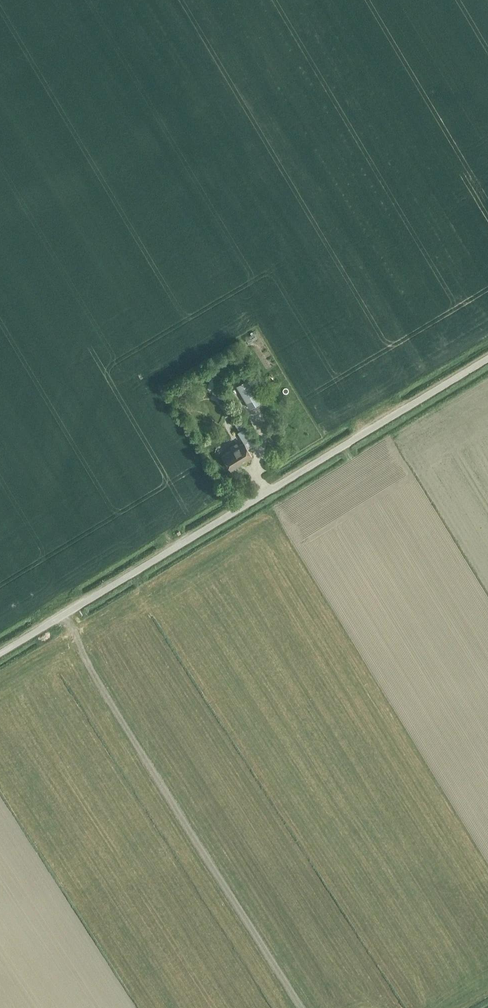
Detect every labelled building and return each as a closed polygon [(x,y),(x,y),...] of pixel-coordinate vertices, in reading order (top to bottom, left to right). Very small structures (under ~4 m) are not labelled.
[(254,333),(245,338),(248,343),(257,338),(254,333)] [(250,385),(246,379),(236,385),(246,402),(256,396),(255,393),(250,385)] [(217,383),(213,392),(223,397),(226,391),(222,389),(224,386),(217,383)] [(253,383),(250,385),(255,393),(258,391),(253,383)] [(242,420),(237,423),(247,440),(253,437),(242,420)] [(230,469),(252,456),(243,442),(238,445),(236,443),(230,447),(231,449),(222,455),(230,469)]
